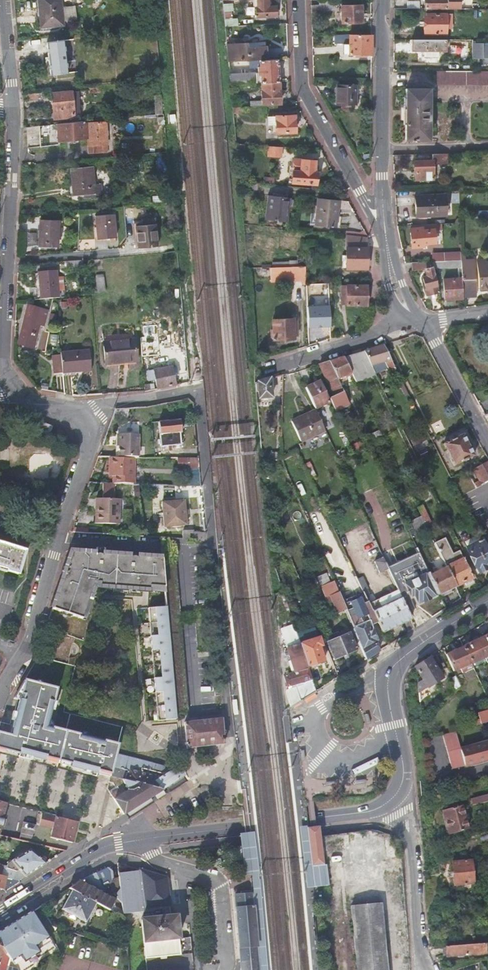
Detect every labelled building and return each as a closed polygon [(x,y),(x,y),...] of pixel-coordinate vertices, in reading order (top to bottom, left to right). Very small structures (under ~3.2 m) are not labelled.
[(63,24),(60,0),(38,0),(40,26),(63,24)] [(256,6),(255,6),(256,17),(276,16),(276,6),(270,6),(269,0),(256,0),(256,6)] [(447,9),(452,9),(457,9),(457,0),(424,0),(424,9),(447,9)] [(225,26),(237,26),(236,19),(230,18),(230,11),(233,11),(232,4),(223,4),(225,26)] [(319,4),(316,4),(311,4),(311,13),(316,13),(327,13),(327,11),(335,11),(335,4),(332,4),(319,4)] [(340,6),(341,22),(361,22),(361,5),(340,6)] [(446,34),(446,28),(446,14),(446,13),(425,13),(424,34),(446,34)] [(348,34),(334,35),(334,43),(343,43),(349,43),(349,54),(349,55),(370,55),(370,35),(348,34)] [(65,50),(63,39),(45,42),(49,75),(68,73),(65,50)] [(446,39),(411,39),(411,50),(424,50),(424,57),(436,57),(437,51),(446,51),(446,39)] [(228,61),(237,61),(238,58),(246,58),(247,60),(253,60),(258,59),(268,58),(265,40),(227,44),(228,61)] [(279,81),(277,59),(258,59),(253,60),(253,66),(258,66),(258,72),(229,73),(230,85),(260,82),(279,81)] [(435,70),(435,84),(487,84),(487,71),(472,71),(446,71),(435,70)] [(279,103),(279,81),(260,82),(260,104),(279,103)] [(336,85),(336,104),(356,104),(356,86),(336,85)] [(429,140),(429,88),(405,88),(405,139),(429,140)] [(53,119),(74,117),(72,91),(50,92),(53,119)] [(164,115),(162,101),(154,101),(155,115),(164,115)] [(295,132),(295,115),(267,116),(267,125),(275,124),(275,133),(295,132)] [(58,142),(82,139),(88,139),(88,138),(87,122),(82,123),(81,121),(56,124),(39,125),(39,146),(57,144),(57,142),(58,142)] [(105,122),(87,122),(88,138),(88,139),(88,145),(89,153),(102,153),(102,145),(107,145),(105,122)] [(282,148),(267,147),(267,156),(281,157),(282,148)] [(446,153),(414,154),(415,179),(433,179),(432,163),(447,163),(446,153)] [(293,160),(291,182),(315,185),(316,173),(314,173),(314,161),(293,160)] [(89,194),(90,197),(90,198),(101,196),(100,183),(99,183),(98,172),(93,173),(92,166),(71,168),(73,195),(83,194),(89,194)] [(286,222),(289,198),(283,197),(283,194),(278,193),(278,196),(267,195),(264,219),(286,222)] [(416,217),(445,215),(444,193),(414,194),(416,217)] [(335,227),(337,200),(316,198),(313,225),(335,227)] [(114,214),(95,215),(97,239),(116,238),(114,214)] [(58,246),(59,221),(39,220),(38,246),(58,246)] [(134,221),(137,249),(157,246),(155,223),(145,224),(145,220),(134,221)] [(410,227),(411,247),(424,246),(423,243),(435,243),(434,229),(434,228),(422,229),(422,226),(410,227)] [(367,237),(346,235),(346,268),(367,269),(367,237)] [(461,251),(461,250),(443,251),(443,252),(444,260),(461,259),(461,251)] [(462,276),(462,298),(475,297),(474,257),(466,257),(465,251),(461,251),(461,259),(461,267),(462,276)] [(444,260),(443,252),(432,252),(433,261),(444,260)] [(433,268),(461,267),(461,259),(444,260),(433,261),(431,261),(433,268)] [(487,287),(487,261),(485,261),(484,259),(479,259),(481,288),(487,287)] [(82,260),(69,261),(70,268),(83,267),(82,260)] [(431,261),(413,262),(414,270),(425,270),(426,276),(422,277),(427,295),(439,292),(433,268),(431,261)] [(305,266),(270,267),(270,281),(305,279),(305,266)] [(54,298),(59,298),(58,291),(64,290),(63,276),(57,277),(57,270),(38,272),(41,299),(54,298)] [(443,299),(462,298),(462,276),(443,277),(443,299)] [(366,285),(346,285),(346,304),(366,304),(366,285)] [(48,311),(28,305),(18,344),(33,349),(40,325),(44,326),(48,311)] [(294,337),(294,336),(293,319),(293,317),(272,319),(273,338),(294,337)] [(136,361),(134,340),(103,342),(105,364),(136,361)] [(140,343),(141,357),(158,354),(156,340),(140,343)] [(389,372),(395,369),(382,344),(363,350),(374,373),(387,366),(389,372)] [(62,373),(62,374),(91,370),(89,350),(60,353),(60,355),(62,373)] [(356,382),(374,373),(363,350),(343,356),(352,373),(356,382)] [(55,373),(62,373),(60,355),(52,356),(55,373)] [(338,379),(352,373),(343,356),(329,360),(338,379)] [(329,360),(317,364),(333,396),(344,391),(338,379),(329,360)] [(176,385),(174,375),(172,368),(171,365),(147,371),(149,381),(155,380),(157,389),(176,385)] [(270,378),(257,382),(259,398),(271,396),(270,378)] [(305,388),(315,409),(329,402),(319,381),(305,388)] [(324,430),(315,410),(291,422),(300,441),(324,430)] [(181,419),(159,421),(160,446),(181,444),(180,432),(181,432),(181,419)] [(40,423),(37,431),(47,434),(49,426),(40,423)] [(379,430),(365,437),(369,445),(384,439),(379,430)] [(119,445),(119,456),(131,456),(135,457),(139,457),(139,433),(119,433),(119,445)] [(422,433),(411,439),(414,446),(426,439),(422,433)] [(462,434),(443,444),(454,465),(473,456),(462,434)] [(360,441),(352,444),(354,453),(363,448),(360,441)] [(181,444),(160,446),(155,447),(156,457),(182,457),(181,444)] [(302,462),(297,451),(288,456),(293,466),(302,462)] [(110,456),(110,467),(115,467),(115,475),(114,483),(135,483),(135,468),(130,468),(131,456),(119,456),(110,456)] [(199,459),(183,458),(183,467),(199,468),(199,459)] [(473,468),(480,481),(474,484),(476,488),(487,481),(487,461),(473,468)] [(120,499),(98,498),(98,512),(95,512),(95,523),(119,524),(120,499)] [(164,526),(187,524),(184,499),(162,501),(164,526)] [(421,515),(428,529),(432,527),(421,504),(417,507),(421,515)] [(417,534),(428,529),(421,515),(411,520),(417,534)] [(205,535),(205,532),(193,531),(193,529),(183,530),(182,539),(203,540),(205,535)] [(456,586),(464,582),(472,578),(459,550),(452,553),(444,538),(434,542),(446,566),(456,586)] [(482,538),(465,547),(478,573),(487,568),(487,551),(483,541),(482,538)] [(17,574),(24,550),(0,543),(0,568),(6,569),(5,571),(17,574)] [(82,618),(93,584),(101,585),(129,587),(147,589),(147,585),(165,587),(162,560),(158,560),(159,558),(74,553),(74,555),(70,554),(52,609),(82,618)] [(388,568),(382,557),(374,561),(379,572),(388,568)] [(166,607),(175,713),(189,712),(175,559),(162,560),(165,590),(166,607)] [(448,590),(456,586),(446,566),(429,575),(438,594),(440,597),(450,591),(448,590)] [(397,589),(403,602),(413,597),(416,605),(438,594),(429,575),(428,571),(396,587),(397,589)] [(344,608),(338,592),(333,582),(321,587),(325,598),(332,596),(338,612),(345,609),(344,608)] [(397,589),(369,602),(382,631),(410,618),(404,605),(403,602),(397,589)] [(349,606),(344,608),(345,609),(366,658),(379,650),(375,641),(377,639),(373,630),(370,630),(366,622),(367,617),(365,610),(359,608),(352,612),(349,606)] [(175,713),(166,607),(148,608),(157,721),(176,719),(175,713)] [(299,642),(294,624),(282,628),(284,634),(281,635),(289,659),(287,660),(291,672),(283,675),(287,687),(294,684),(296,689),(302,687),(305,693),(306,693),(307,695),(316,690),(308,666),(299,642)] [(302,632),(305,639),(318,635),(315,628),(302,632)] [(334,659),(355,650),(348,633),(327,642),(334,659)] [(464,645),(462,646),(469,662),(470,662),(487,653),(487,634),(464,645)] [(299,642),(308,666),(316,663),(317,666),(325,663),(319,645),(322,644),(319,636),(299,642)] [(444,654),(452,671),(459,667),(461,672),(464,670),(462,666),(470,662),(469,662),(462,646),(444,654)] [(419,675),(415,678),(418,702),(432,693),(429,685),(441,678),(429,656),(413,666),(419,675)] [(464,670),(472,667),(470,662),(462,666),(464,670)] [(455,676),(448,680),(454,691),(459,686),(455,676)] [(56,688),(26,679),(0,727),(0,748),(1,749),(9,750),(96,773),(97,770),(110,773),(115,754),(117,746),(46,728),(56,688)] [(286,692),(290,706),(307,695),(306,693),(305,693),(302,687),(296,689),(286,692)] [(478,713),(479,717),(473,719),(474,725),(487,721),(487,710),(478,713)] [(186,747),(224,743),(221,718),(184,722),(186,747)] [(442,733),(452,769),(465,765),(465,764),(487,758),(487,742),(461,749),(455,730),(442,733)] [(110,773),(110,776),(122,779),(163,789),(185,775),(181,763),(174,768),(115,754),(110,773)] [(163,789),(122,779),(125,784),(110,793),(113,798),(123,814),(163,789)] [(471,804),(487,799),(487,794),(469,798),(471,804)] [(441,811),(447,834),(466,829),(460,806),(441,811)] [(76,821),(54,816),(49,837),(70,842),(76,821)] [(323,869),(320,836),(320,831),(320,828),(315,829),(313,829),(307,829),(310,855),(311,862),(311,870),(313,886),(325,885),(323,869)] [(310,855),(307,829),(301,830),(306,887),(313,886),(311,870),(311,862),(310,855)] [(245,875),(249,874),(250,878),(251,889),(251,893),(254,920),(254,925),(255,936),(255,939),(256,948),(258,969),(268,969),(262,900),(255,832),(252,832),(245,833),(240,833),(241,835),(245,875)] [(45,863),(33,849),(14,861),(21,868),(19,870),(0,864),(0,875),(18,880),(45,863)] [(240,867),(238,853),(228,854),(230,868),(230,869),(240,867)] [(450,862),(453,884),(473,883),(471,860),(450,862)] [(111,870),(107,867),(77,883),(68,888),(71,890),(95,902),(122,917),(122,911),(120,902),(116,898),(104,891),(110,881),(113,876),(111,870)] [(127,951),(128,957),(134,957),(130,912),(139,912),(139,908),(169,904),(169,898),(166,876),(138,869),(139,873),(118,876),(120,888),(116,892),(116,898),(120,902),(122,911),(122,917),(125,950),(127,951)] [(3,889),(18,880),(0,875),(0,888),(3,889)] [(118,876),(113,876),(110,881),(104,891),(116,898),(116,892),(120,888),(118,876)] [(85,921),(95,902),(71,890),(61,909),(85,921)] [(251,893),(233,895),(236,922),(236,927),(237,938),(238,950),(240,969),(258,969),(256,948),(255,939),(255,936),(254,925),(254,920),(251,893)] [(331,910),(343,909),(343,894),(331,895),(331,910)] [(43,915),(32,911),(24,915),(38,920),(40,921),(41,921),(43,915)] [(33,965),(34,959),(54,947),(38,920),(24,915),(14,922),(0,930),(0,948),(3,953),(3,954),(8,957),(4,969),(25,969),(33,965)] [(143,946),(144,958),(180,955),(175,915),(140,918),(143,946)] [(443,946),(444,956),(486,953),(485,943),(443,946)] [(3,954),(0,965),(0,969),(4,969),(8,957),(3,954)]
